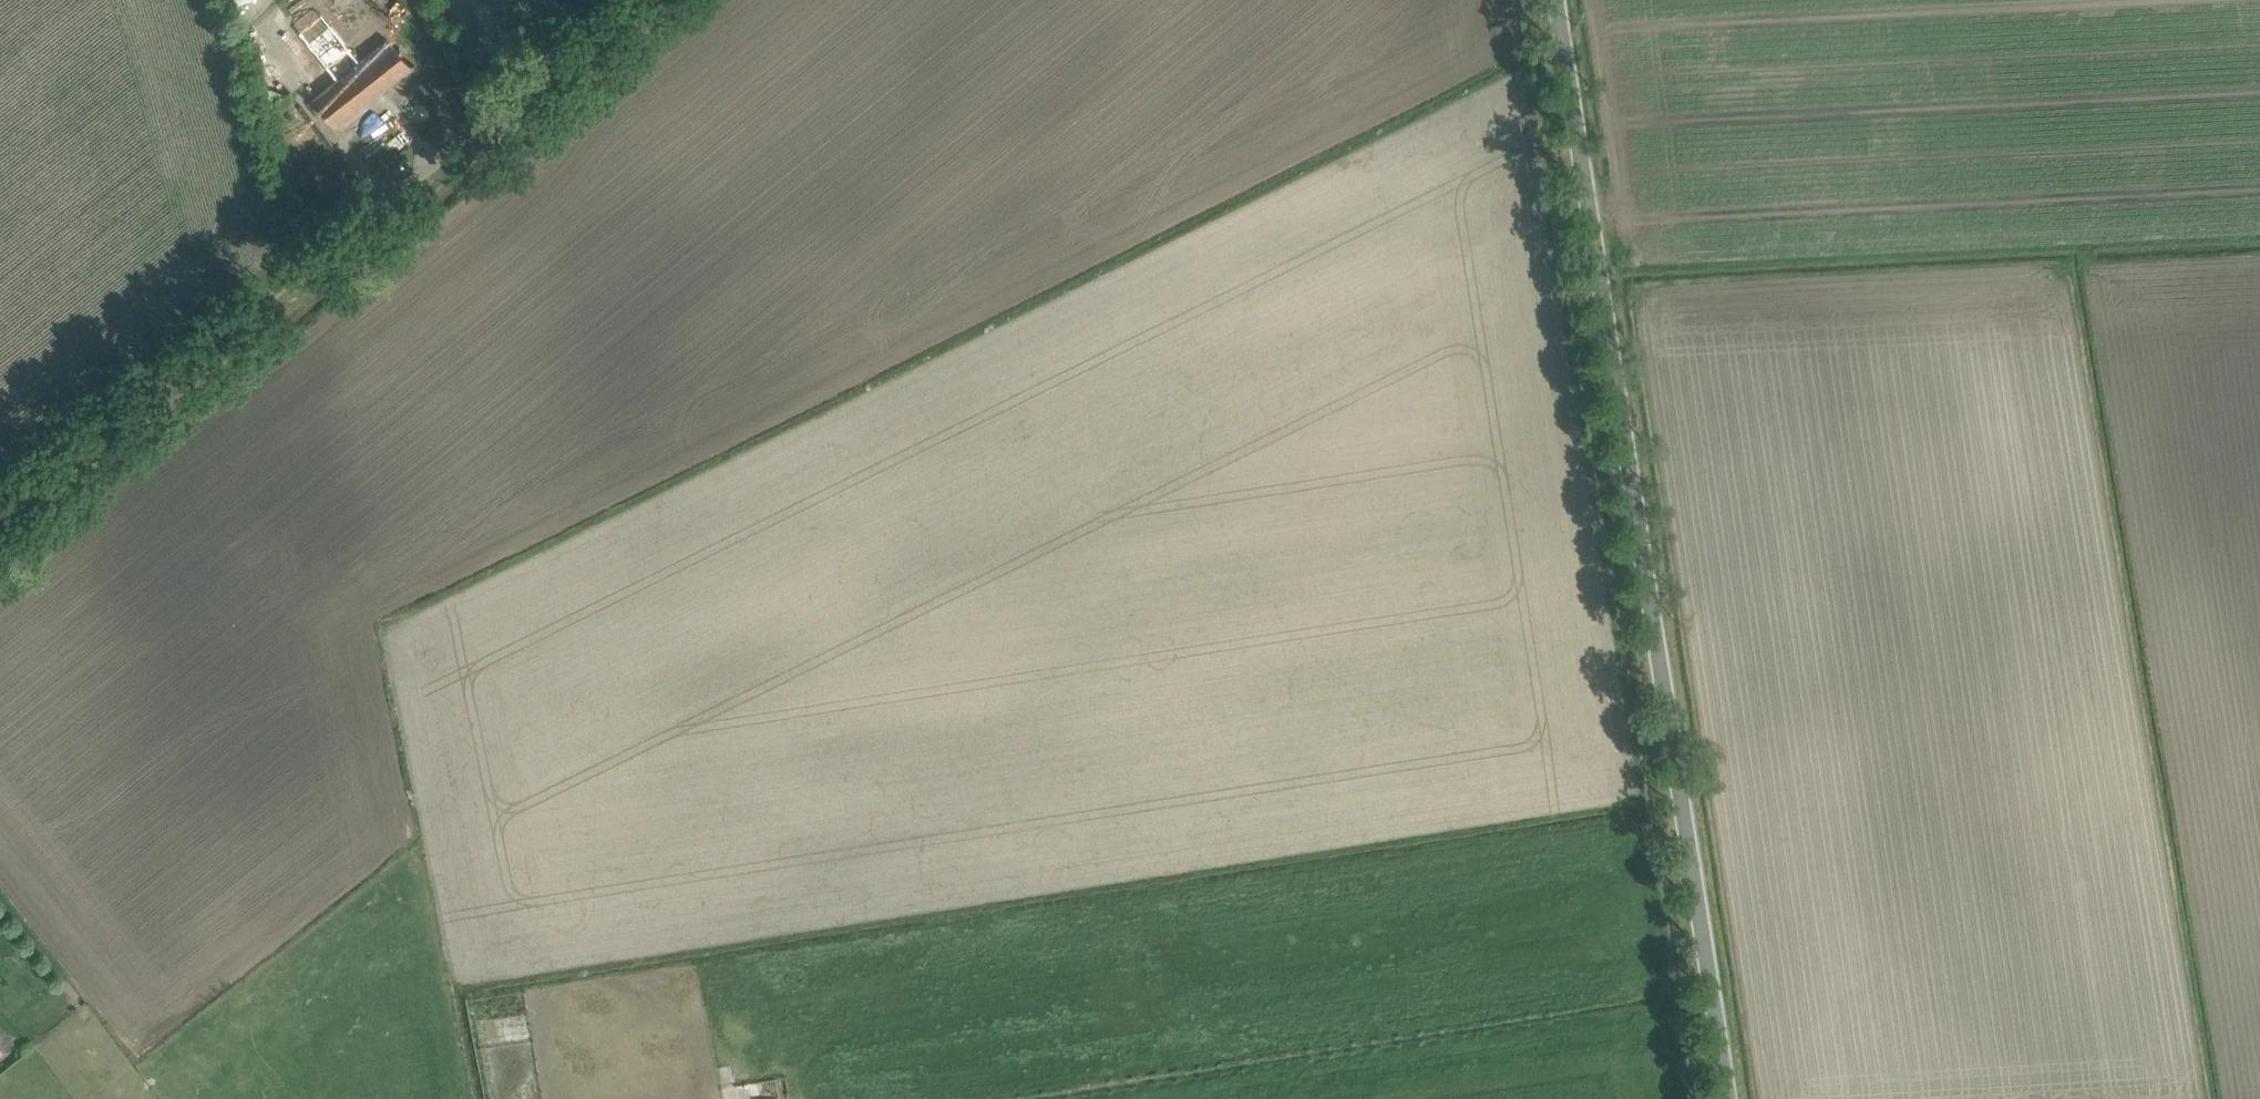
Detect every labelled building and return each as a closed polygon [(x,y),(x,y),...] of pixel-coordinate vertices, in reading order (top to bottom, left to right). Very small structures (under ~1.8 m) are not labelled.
[(374,20),(349,40),(324,7),(296,29),(335,80),(315,96),(338,124),(411,67),(374,20)] [(245,36),(240,29),(231,36),(237,43),(245,36)]
